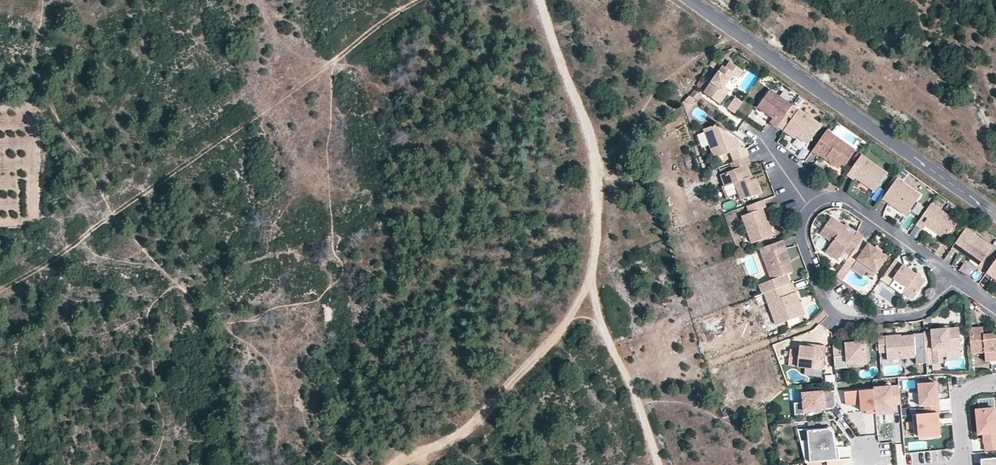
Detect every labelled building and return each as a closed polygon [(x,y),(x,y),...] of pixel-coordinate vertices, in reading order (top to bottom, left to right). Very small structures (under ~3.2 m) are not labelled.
[(719,104),(726,94),(721,90),(724,86),(733,74),(738,77),(742,70),(730,61),(725,68),(722,65),(703,92),(719,104)] [(772,118),(769,122),(777,127),(777,126),(785,115),(792,105),(769,89),(757,107),(772,118)] [(684,101),(690,105),(695,99),(690,95),(684,101)] [(727,108),(735,113),(742,103),(734,97),(727,108)] [(792,105),(785,115),(791,119),(798,109),(792,105)] [(798,109),(791,119),(785,115),(777,126),(783,131),(785,128),(795,136),(807,144),(820,125),(798,109)] [(747,157),(743,147),(741,148),(739,142),(715,125),(703,129),(714,158),(730,152),(733,162),(747,157)] [(783,131),(794,138),(795,136),(785,128),(783,131)] [(811,152),(818,156),(819,155),(824,159),(826,157),(831,161),(832,164),(838,169),(841,164),(844,166),(855,150),(827,130),(811,152)] [(847,175),(853,180),(855,178),(875,192),(888,173),(861,155),(847,175)] [(744,166),(747,165),(750,164),(747,157),(733,162),(730,163),(732,170),(720,174),(724,186),(734,183),(740,200),(761,193),(755,178),(753,179),(750,180),(744,166)] [(750,180),(753,179),(747,165),(744,166),(750,180)] [(882,199),(906,216),(920,196),(896,179),(882,199)] [(763,209),(766,207),(763,200),(746,206),(749,213),(741,216),(751,244),(773,236),(770,229),(767,221),(763,209)] [(878,208),(899,222),(903,216),(882,202),(878,208)] [(960,208),(950,202),(948,205),(957,212),(960,208)] [(916,225),(923,230),(926,226),(937,234),(944,239),(957,222),(931,204),(916,225)] [(844,225),(831,217),(819,234),(832,242),(825,252),(837,260),(844,251),(850,256),(862,239),(863,237),(857,233),(854,236),(846,230),(842,227),(844,225)] [(937,234),(926,226),(923,230),(935,238),(937,234)] [(959,251),(979,265),(992,247),(966,228),(951,249),(958,253),(959,251)] [(881,252),(875,248),(862,239),(850,256),(847,260),(854,265),(857,260),(876,273),(887,257),(881,252)] [(764,293),(791,283),(787,274),(793,272),(788,259),(790,259),(782,240),(759,249),(771,280),(758,285),(761,294),(764,293)] [(920,277),(916,274),(895,259),(885,274),(892,279),(893,278),(895,280),(906,288),(903,293),(913,299),(926,281),(920,277)] [(995,275),(995,259),(986,273),(993,278),(995,275)] [(854,265),(847,260),(836,276),(842,281),(854,265)] [(892,279),(885,274),(880,280),(888,285),(892,279)] [(793,282),(796,290),(809,285),(806,278),(793,282)] [(906,288),(895,280),(891,287),(901,295),(903,293),(906,288)] [(799,316),(795,304),(799,302),(792,283),(791,283),(764,293),(776,325),(799,316)] [(804,315),(799,302),(795,304),(799,316),(804,315)] [(939,329),(930,330),(930,331),(924,332),(925,351),(932,350),(933,358),(942,357),(942,349),(960,348),(959,327),(948,328),(939,329)] [(984,352),(985,361),(995,360),(995,336),(992,334),(983,334),(983,327),(969,328),(971,353),(984,352)] [(925,351),(924,332),(914,333),(914,336),(905,336),(905,338),(901,339),(901,337),(901,335),(878,337),(879,353),(886,353),(887,360),(916,358),(916,363),(926,362),(925,351)] [(774,350),(789,345),(787,340),(773,345),(774,350)] [(854,342),(844,343),(844,340),(832,341),(835,368),(847,367),(846,363),(867,361),(865,341),(854,342)] [(797,367),(823,369),(825,346),(815,345),(814,347),(807,346),(799,346),(799,350),(790,349),(788,365),(797,366),(797,367)] [(945,352),(961,351),(960,348),(942,349),(942,357),(946,357),(945,352)] [(926,414),(939,412),(936,383),(919,384),(921,407),(925,407),(926,414)] [(873,387),(873,388),(876,414),(876,415),(894,413),(893,405),(901,404),(899,385),(873,387)] [(873,388),(844,391),(845,405),(861,403),(862,411),(867,411),(867,414),(876,414),(873,388)] [(833,409),(836,406),(835,391),(802,394),(802,403),(803,411),(804,411),(833,409)] [(804,411),(803,411),(802,403),(794,404),(794,415),(804,414),(804,411)] [(995,409),(977,411),(978,423),(984,426),(984,433),(985,443),(986,451),(995,450),(995,421),(995,409)] [(919,440),(940,438),(939,425),(940,425),(939,412),(926,414),(913,415),(915,437),(919,436),(919,440)] [(863,415),(863,432),(875,432),(875,415),(863,415)] [(809,441),(811,463),(823,462),(828,461),(839,460),(838,447),(833,448),(831,428),(807,430),(809,441)] [(808,463),(811,463),(809,441),(801,442),(805,463),(808,463)]
